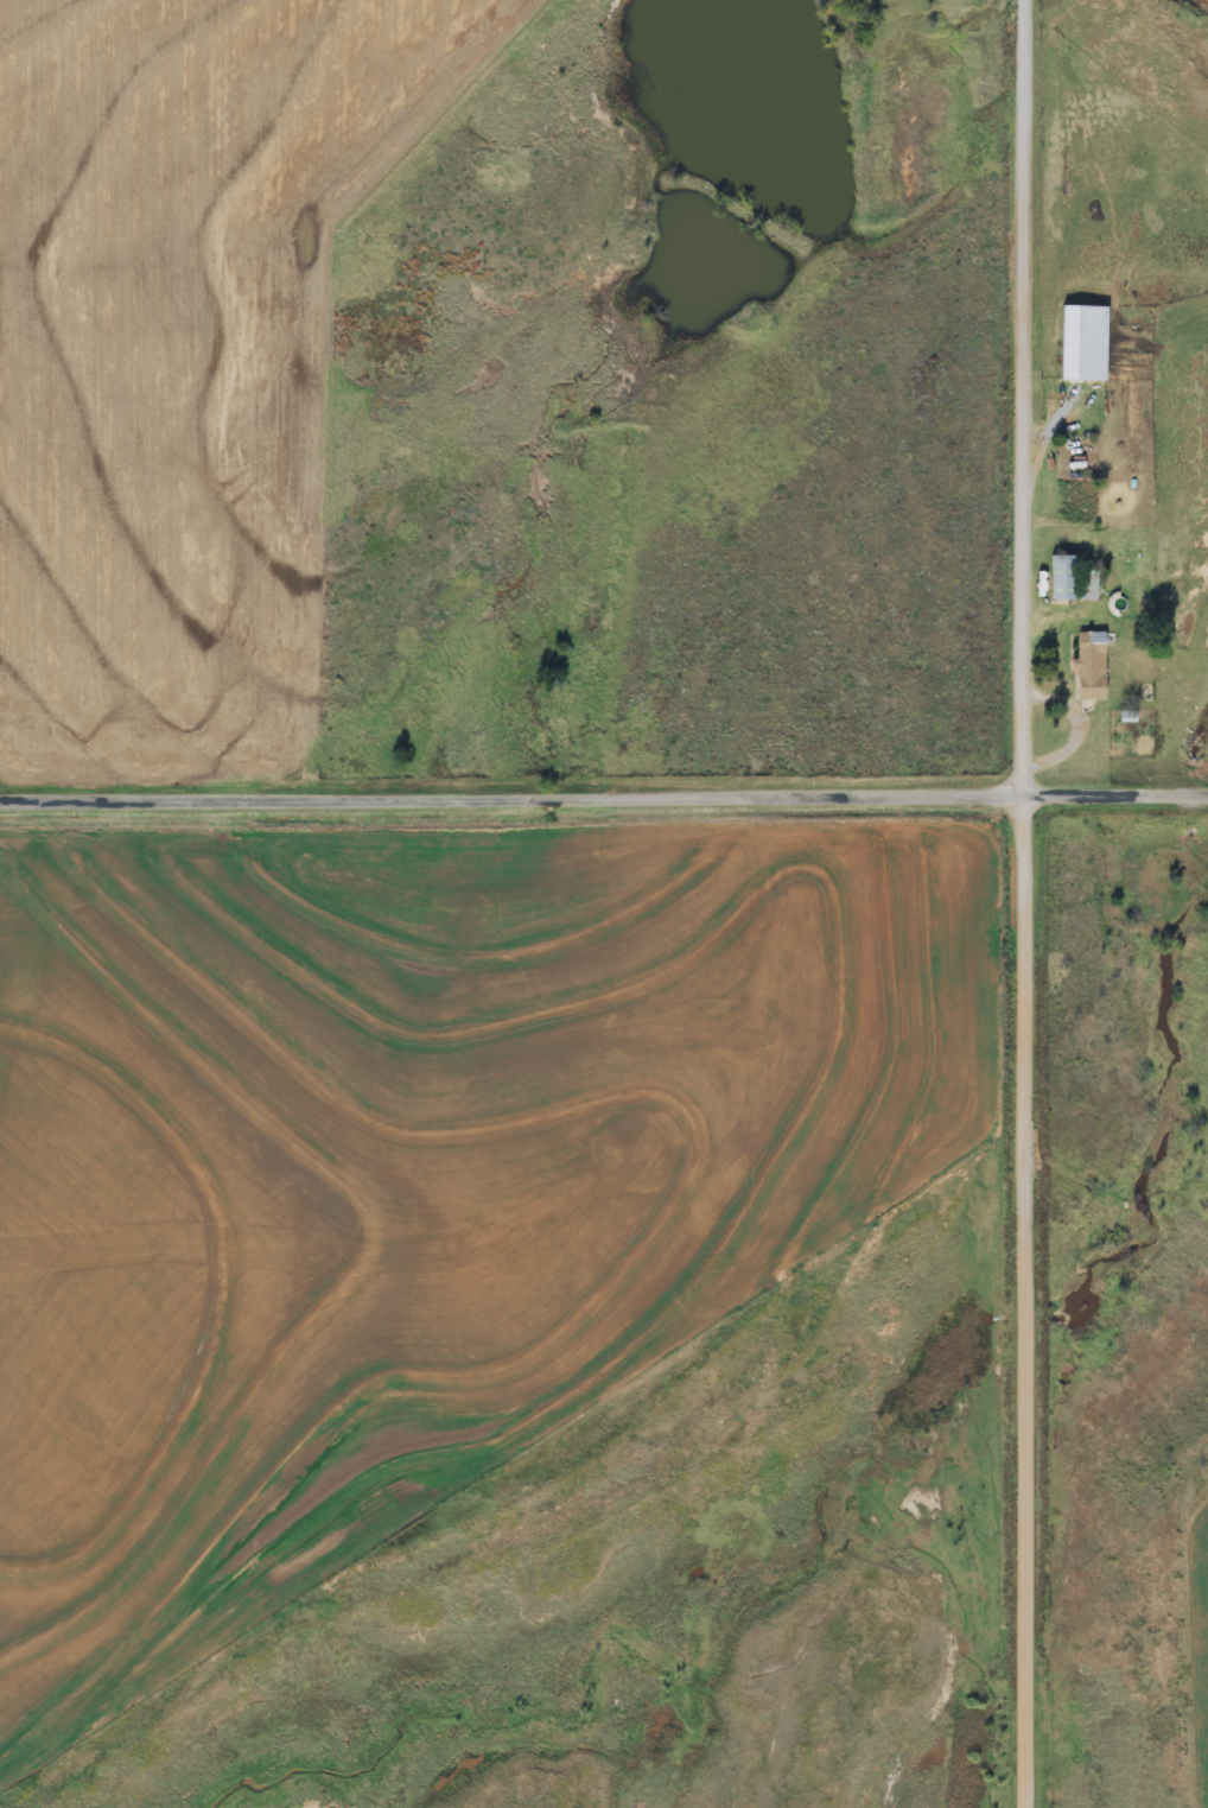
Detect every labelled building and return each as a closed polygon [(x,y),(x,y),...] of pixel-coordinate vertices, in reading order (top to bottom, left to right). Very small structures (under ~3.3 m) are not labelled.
[(1060,382),(1105,382),(1106,308),(1061,307),(1060,382)] [(1073,556),(1050,557),(1051,601),(1097,601),(1097,572),(1078,572),(1078,598),(1073,598),(1073,556)] [(1104,701),(1105,634),(1078,633),(1076,700),(1104,701)]
